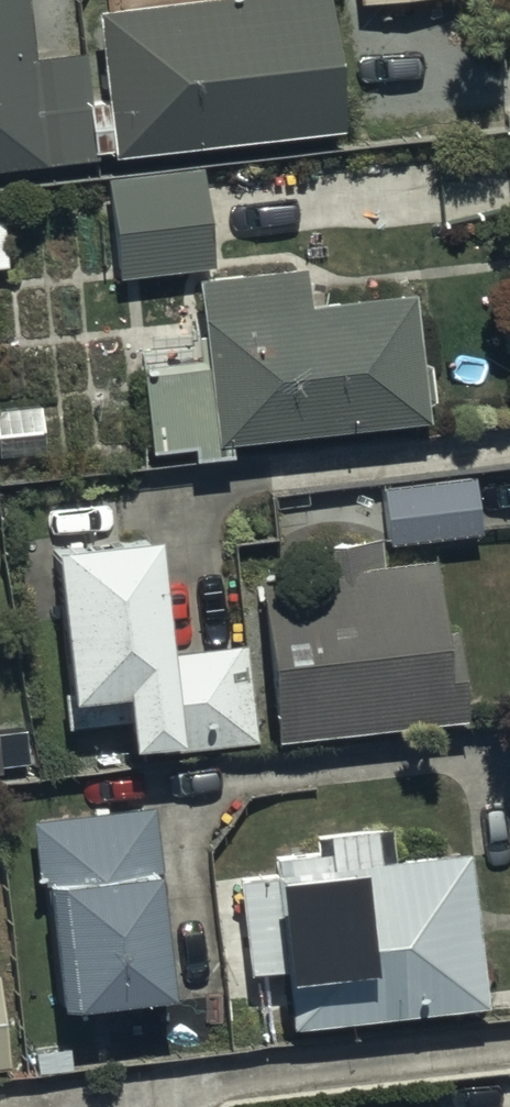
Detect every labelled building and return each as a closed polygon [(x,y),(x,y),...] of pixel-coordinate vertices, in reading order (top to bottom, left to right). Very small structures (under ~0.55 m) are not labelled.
[(98,148),(85,37),(30,44),(25,0),(0,0),(0,160),(98,148)] [(113,142),(344,115),(330,0),(96,0),(113,142)] [(203,155),(106,166),(118,269),(215,258),(203,155)] [(303,253),(195,266),(205,350),(214,430),(231,428),(427,403),(411,276),(308,289),(303,253)] [(205,350),(141,357),(150,437),(191,433),(193,447),(232,442),(231,428),(214,430),(205,350)] [(0,401),(0,452),(44,448),(40,397),(0,401)] [(473,462),(378,474),(383,527),(386,535),(480,523),(473,462)] [(157,517),(49,527),(67,717),(158,712),(161,751),(263,741),(249,642),(168,648),(157,517)] [(312,558),(263,562),(278,725),(466,708),(457,612),(441,614),(435,544),(385,549),(383,527),(310,533),(312,558)] [(0,714),(0,767),(34,763),(28,711),(0,714)] [(157,793),(22,804),(27,869),(46,867),(56,991),(172,981),(157,793)] [(311,847),(229,856),(240,963),(271,960),(276,1014),(491,992),(475,835),(382,844),(379,812),(308,819),(311,847)] [(12,1056),(0,969),(0,1057),(12,1056)] [(0,1101),(0,1106),(30,1106),(29,1098),(0,1101)]
